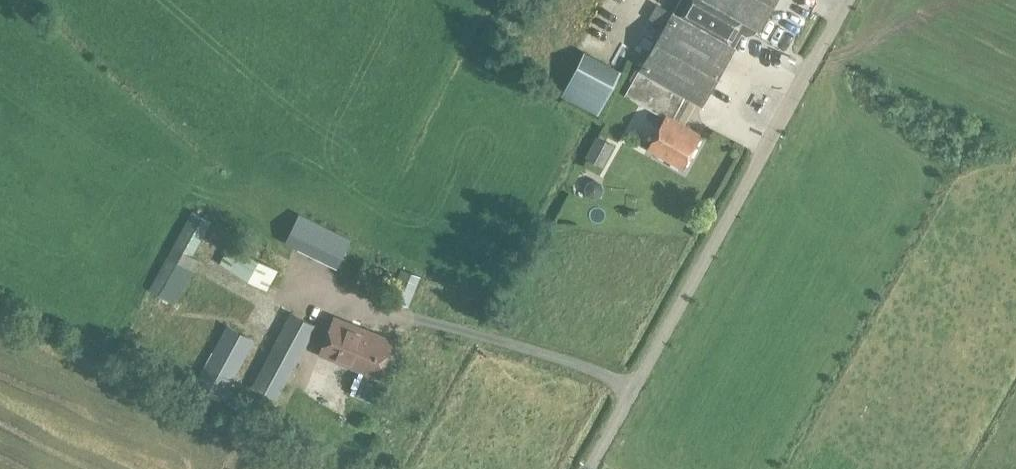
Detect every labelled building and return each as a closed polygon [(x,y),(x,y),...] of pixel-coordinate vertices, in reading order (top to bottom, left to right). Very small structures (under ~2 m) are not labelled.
[(641,69),(696,100),(702,104),(735,45),(734,44),(741,32),(745,35),(755,33),(757,29),(758,30),(775,0),(680,0),(674,10),(665,25),(641,69)] [(665,25),(674,10),(673,9),(672,10),(656,2),(648,17),(665,25)] [(581,53),(558,97),(596,117),(618,73),(581,53)] [(696,100),(641,69),(639,68),(625,94),(665,116),(667,114),(683,123),(696,100)] [(667,114),(665,116),(648,146),(683,166),(701,133),(683,123),(667,114)] [(596,134),(585,156),(602,165),(614,143),(596,134)] [(149,289),(175,302),(183,287),(197,261),(192,258),(193,256),(212,220),(192,209),(183,227),(173,245),(170,250),(167,255),(162,263),(157,274),(149,289)] [(298,213),(284,242),(338,267),(352,238),(298,213)] [(236,246),(226,264),(267,288),(277,270),(236,246)] [(400,267),(388,297),(409,305),(421,276),(400,267)] [(292,310),(250,382),(277,397),(318,325),(292,310)] [(320,353),(361,370),(379,376),(393,340),(335,317),(320,353)] [(226,322),(193,384),(222,400),(256,338),(226,322)] [(379,376),(361,370),(352,392),(369,398),(379,376)]
